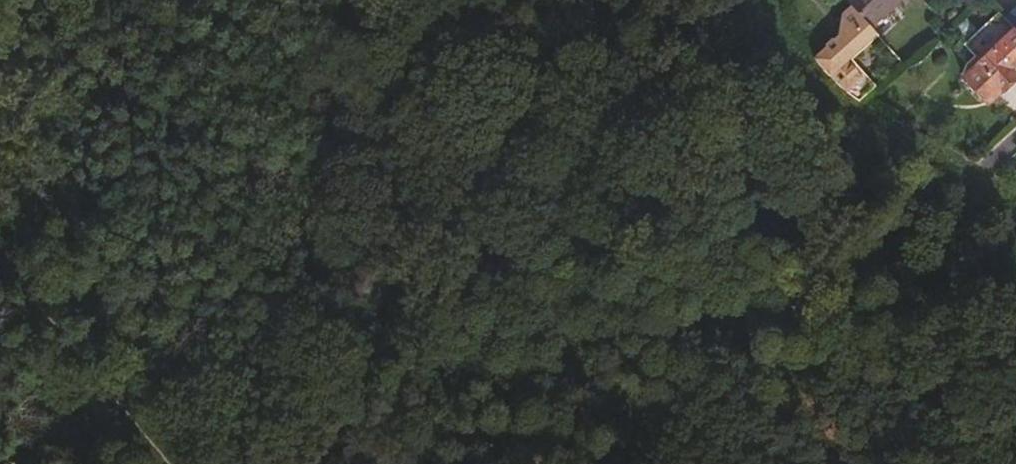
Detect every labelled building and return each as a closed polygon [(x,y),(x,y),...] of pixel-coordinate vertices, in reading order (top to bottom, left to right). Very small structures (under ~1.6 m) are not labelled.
[(852,2),(872,25),(900,0),(850,0),(852,2)] [(846,87),(861,98),(878,83),(855,56),(879,33),(872,25),(852,2),(842,12),(840,19),(836,24),(812,46),(817,54),(831,72),(846,87)] [(1007,16),(1015,26),(1015,8),(1007,16)] [(1002,11),(967,43),(981,60),(977,64),(972,80),(983,93),(1001,88),(1015,74),(1015,68),(1013,65),(1015,62),(1015,26),(1007,16),(1002,11)]
